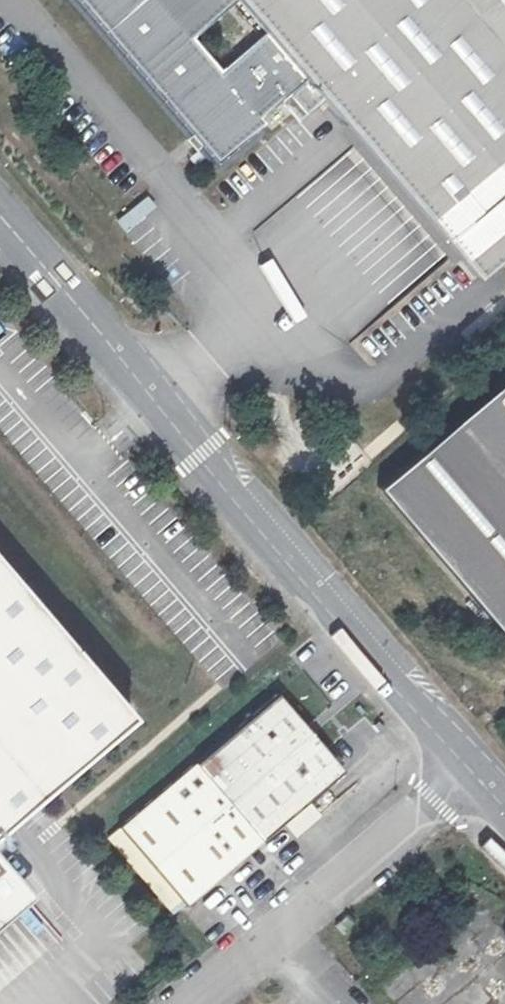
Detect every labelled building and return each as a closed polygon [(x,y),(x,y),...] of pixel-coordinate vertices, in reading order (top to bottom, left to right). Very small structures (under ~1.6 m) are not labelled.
[(104,31),(193,135),(187,139),(196,150),(202,145),(217,163),(265,123),(260,117),(305,78),(474,275),(504,248),(504,0),(140,0),(104,31)] [(250,203),(298,162),(278,138),(230,180),(250,203)] [(378,487),(504,636),(504,378),(378,487)] [(44,647),(62,632),(0,559),(0,596),(44,647)] [(0,596),(0,862),(150,734),(62,632),(44,647),(0,596)] [(140,850),(184,903),(341,770),(276,694),(120,827),(121,827),(109,836),(129,859),(140,850)] [(285,824),(295,837),(321,816),(311,804),(285,824)] [(140,850),(129,859),(174,912),(184,903),(140,850)] [(29,915),(0,882),(0,940),(29,915)] [(342,934),(353,924),(347,916),(335,925),(342,934)]
